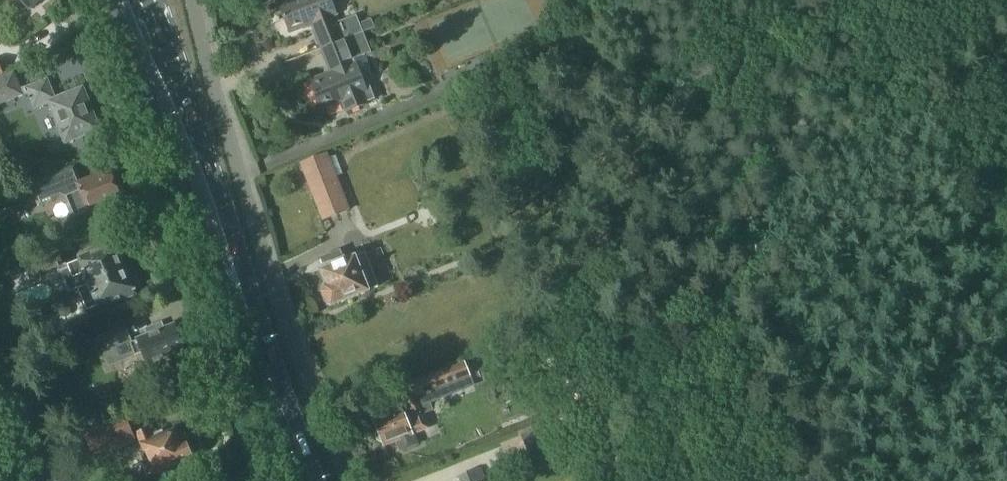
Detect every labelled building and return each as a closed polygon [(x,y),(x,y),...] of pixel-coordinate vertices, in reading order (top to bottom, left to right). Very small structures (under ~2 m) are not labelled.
[(29,10),(39,0),(20,0),(29,10)] [(363,30),(356,14),(337,21),(334,14),(336,13),(330,0),(291,0),(279,5),(290,33),(312,24),(321,46),(363,30)] [(363,30),(321,46),(331,71),(309,80),(321,109),(342,100),(346,112),(370,102),(369,100),(375,98),(368,81),(364,83),(360,73),(371,69),(365,54),(371,51),(363,30)] [(20,92),(13,74),(0,80),(0,100),(20,92)] [(55,99),(47,81),(27,89),(35,109),(50,103),(65,143),(99,129),(82,88),(55,99)] [(326,154),(301,163),(323,220),(347,210),(335,177),(341,175),(335,157),(328,160),(326,154)] [(51,176),(29,186),(33,198),(38,196),(41,204),(51,200),(52,203),(67,197),(68,201),(75,218),(112,203),(124,197),(123,194),(125,189),(124,188),(122,184),(118,182),(114,173),(113,172),(80,186),(72,167),(51,176)] [(18,188),(26,186),(29,184),(27,179),(29,178),(26,169),(13,173),(18,188)] [(89,284),(125,269),(123,266),(126,262),(122,254),(118,253),(114,245),(66,265),(71,277),(84,272),(89,284)] [(345,262),(340,251),(320,259),(323,267),(320,269),(327,286),(324,287),(323,292),(327,303),(332,306),(371,290),(370,288),(379,284),(367,253),(345,262)] [(43,272),(62,264),(57,252),(38,260),(38,261),(43,272)] [(44,275),(43,272),(38,261),(24,267),(30,280),(44,275)] [(89,284),(76,289),(80,298),(84,308),(85,312),(134,292),(133,289),(131,283),(133,280),(129,271),(128,271),(125,270),(125,269),(89,284)] [(64,339),(92,328),(88,315),(59,327),(64,339)] [(125,328),(108,335),(99,338),(110,367),(142,353),(148,367),(153,365),(156,374),(169,368),(166,360),(186,352),(183,346),(185,342),(181,332),(177,331),(175,326),(164,330),(162,326),(147,332),(149,336),(131,344),(125,328)] [(455,367),(461,380),(470,376),(465,362),(455,367)] [(418,442),(409,419),(423,414),(416,397),(461,380),(455,367),(401,388),(408,406),(373,420),(377,429),(375,434),(377,439),(382,441),(384,446),(399,440),(402,449),(418,442)] [(95,456),(134,440),(126,421),(88,437),(95,456)] [(149,436),(147,429),(137,434),(154,475),(193,459),(187,444),(181,446),(175,431),(165,436),(162,430),(149,436)] [(484,479),(480,468),(459,476),(461,480),(479,480),(484,479)]
